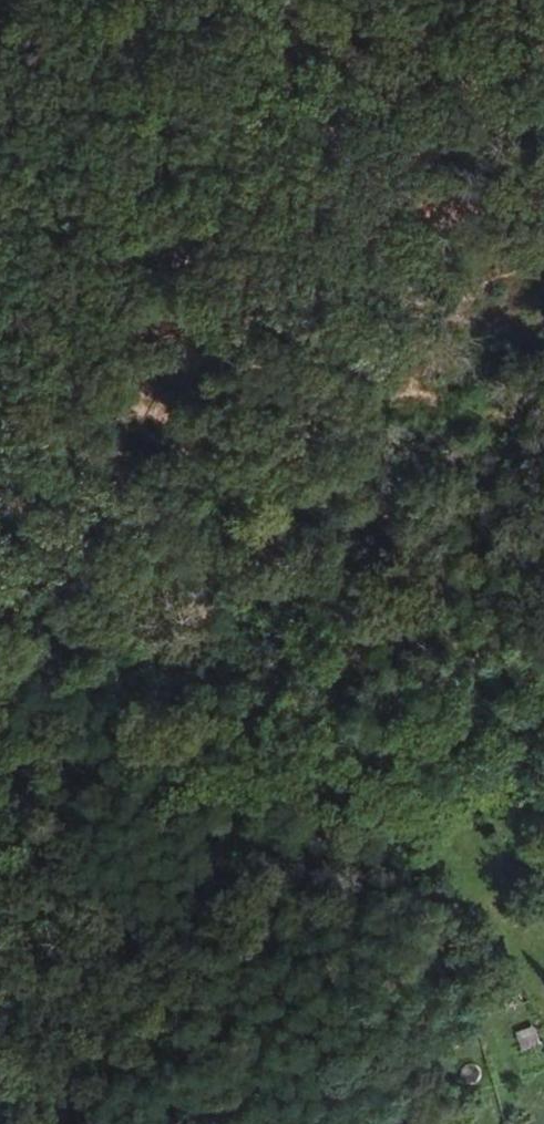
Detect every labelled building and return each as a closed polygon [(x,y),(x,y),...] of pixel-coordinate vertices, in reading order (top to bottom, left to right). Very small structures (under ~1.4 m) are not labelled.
[(535,1029),(517,1036),(522,1050),(541,1044),(535,1029)]
